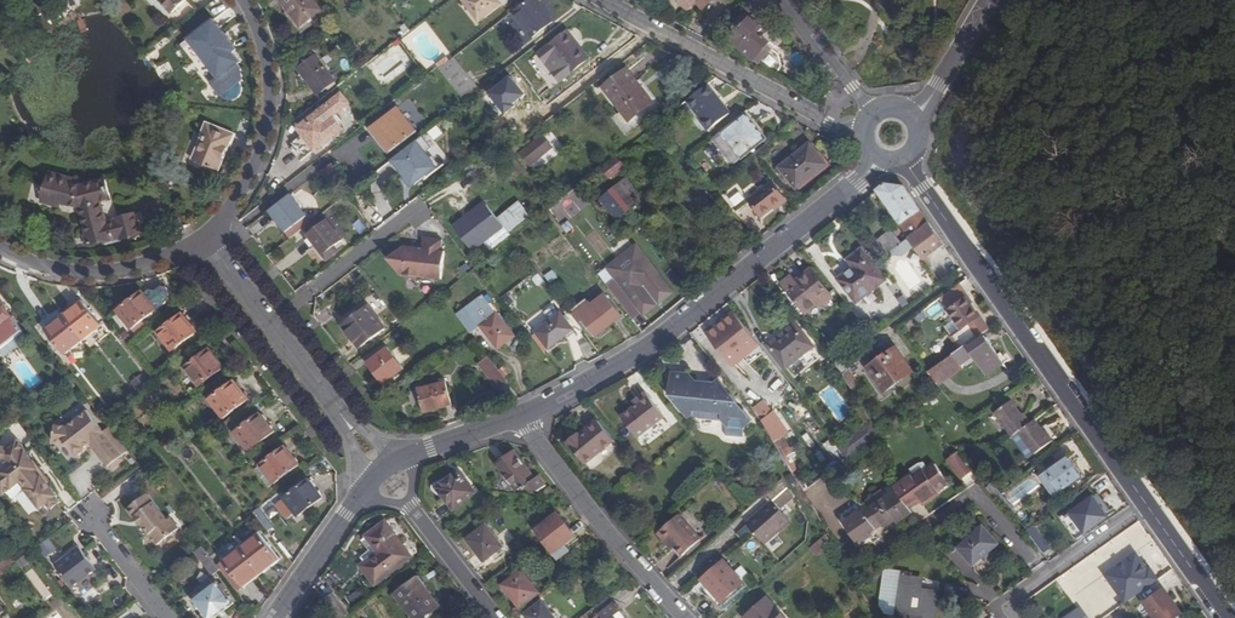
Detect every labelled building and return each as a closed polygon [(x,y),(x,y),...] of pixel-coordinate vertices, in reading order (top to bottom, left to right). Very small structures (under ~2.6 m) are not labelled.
[(170,14),(185,0),(156,0),(170,14)] [(307,19),(314,14),(303,0),(278,0),(285,10),(298,26),(307,19)] [(461,1),(464,5),(460,9),(474,29),(501,8),(495,0),(462,0),(461,1)] [(510,14),(530,40),(551,24),(537,6),(533,0),(528,0),(510,14)] [(686,9),(696,2),(698,0),(679,0),(686,9)] [(696,2),(702,10),(710,5),(706,0),(698,0),(696,2)] [(742,7),(752,16),(740,31),(736,28),(729,36),(732,39),(729,42),(758,65),(776,75),(780,68),(774,56),(766,49),(770,45),(763,40),(764,39),(762,37),(762,36),(775,26),(770,19),(772,16),(760,0),(751,0),(742,7)] [(298,26),(285,10),(280,14),(297,35),(311,25),(307,19),(298,26)] [(207,72),(214,81),(234,67),(227,58),(234,52),(222,36),(216,41),(205,26),(186,41),(209,70),(207,72)] [(547,47),(568,76),(587,62),(565,33),(547,47)] [(203,90),(214,81),(207,72),(209,70),(186,41),(177,48),(195,71),(191,74),(203,90)] [(313,57),(313,58),(311,55),(295,67),(297,70),(296,70),(316,96),(333,83),(313,57)] [(478,90),(453,59),(438,71),(462,102),(478,90)] [(646,108),(630,88),(621,75),(599,93),(617,116),(623,125),(646,108)] [(635,84),(630,88),(646,108),(623,125),(617,116),(607,124),(620,141),(656,112),(635,84)] [(699,125),(705,133),(720,122),(698,93),(679,107),(695,128),(699,125)] [(327,106),(335,116),(348,105),(340,95),(327,106)] [(382,137),(391,150),(418,129),(400,105),(374,126),(382,137)] [(327,106),(323,108),(331,118),(335,116),(327,106)] [(323,108),(296,130),(313,153),(325,142),(327,144),(342,133),(331,118),(323,108)] [(761,145),(739,117),(716,137),(737,164),(761,145)] [(205,123),(199,135),(204,137),(192,162),(215,172),(228,145),(230,145),(234,136),(205,123)] [(439,124),(429,131),(435,140),(445,133),(439,124)] [(561,151),(545,131),(520,152),(537,171),(561,151)] [(415,187),(449,160),(426,132),(393,159),(415,187)] [(388,152),(391,150),(382,137),(378,140),(388,152)] [(301,138),(291,145),(299,159),(310,152),(301,138)] [(778,169),(796,190),(825,166),(807,144),(778,169)] [(323,169),(335,188),(347,181),(334,162),(323,169)] [(76,212),(79,191),(69,188),(70,183),(47,177),(37,213),(56,218),(57,214),(62,215),(63,210),(64,206),(74,205),(75,210),(76,212)] [(757,215),(779,198),(767,182),(745,199),(732,182),(718,193),(731,210),(745,200),(757,215)] [(79,191),(76,212),(83,237),(88,235),(92,247),(103,244),(117,239),(118,242),(119,242),(139,236),(133,216),(117,220),(114,221),(115,225),(105,228),(99,207),(109,203),(104,184),(79,191)] [(875,192),(908,239),(928,224),(902,187),(884,185),(875,192)] [(611,193),(623,208),(630,203),(618,187),(611,193)] [(606,221),(623,208),(611,193),(594,206),(606,221)] [(269,212),(277,223),(289,239),(309,224),(288,196),(269,212)] [(781,201),(779,198),(757,215),(759,218),(781,201)] [(506,227),(510,232),(529,217),(517,202),(498,217),(485,200),(453,224),(474,251),(506,227)] [(623,208),(606,221),(610,227),(627,213),(623,208)] [(277,223),(269,212),(265,214),(274,225),(277,223)] [(305,236),(321,257),(340,242),(325,222),(305,236)] [(943,245),(928,224),(908,239),(907,240),(913,248),(922,261),(943,245)] [(890,230),(866,247),(877,261),(889,253),(898,246),(901,244),(890,230)] [(88,235),(83,237),(81,237),(84,249),(92,247),(88,235)] [(406,253),(402,248),(385,261),(398,276),(402,276),(405,281),(413,282),(417,278),(440,281),(443,253),(439,252),(441,241),(422,239),(421,250),(414,250),(414,254),(406,253)] [(913,248),(907,240),(901,244),(898,246),(901,250),(909,251),(913,248)] [(340,242),(321,257),(324,261),(335,254),(333,252),(342,245),(340,242)] [(641,318),(672,294),(635,245),(604,269),(613,281),(605,288),(631,321),(639,314),(641,318)] [(902,256),(909,251),(901,250),(898,246),(889,253),(891,255),(902,256)] [(860,251),(848,261),(854,268),(838,280),(856,302),(883,280),(860,251)] [(551,282),(559,277),(554,269),(546,275),(551,282)] [(789,279),(781,285),(803,314),(816,303),(820,307),(830,299),(808,271),(795,281),(797,284),(795,286),(793,283),(789,279)] [(142,293),(116,312),(131,331),(156,311),(164,305),(162,302),(168,297),(168,295),(164,290),(160,290),(143,294),(142,293)] [(592,297),(594,299),(602,294),(600,291),(592,297)] [(602,294),(594,299),(589,303),(587,301),(574,310),(594,337),(620,318),(602,294)] [(966,345),(988,330),(970,306),(973,304),(968,298),(948,312),(955,321),(961,330),(951,337),(951,338),(959,350),(966,345)] [(62,316),(81,342),(99,327),(80,302),(62,316)] [(483,302),(459,320),(467,332),(469,334),(479,326),(481,325),(475,317),(488,307),(483,302)] [(554,303),(526,321),(532,330),(560,312),(554,303)] [(9,318),(0,306),(0,326),(9,318)] [(481,325),(479,326),(497,350),(514,337),(496,314),(494,315),(488,307),(475,317),(481,325)] [(363,309),(339,327),(346,338),(356,350),(380,331),(363,309)] [(559,314),(534,334),(547,351),(573,332),(559,314)] [(157,334),(171,352),(196,333),(182,315),(157,334)] [(734,315),(706,337),(730,368),(758,346),(734,315)] [(63,356),(81,342),(62,316),(44,330),(63,356)] [(9,318),(0,326),(0,350),(21,333),(9,318)] [(763,341),(768,348),(793,329),(810,350),(814,347),(791,319),(763,341)] [(961,330),(955,321),(945,328),(951,337),(961,330)] [(346,338),(339,327),(336,330),(343,340),(346,338)] [(793,329),(768,348),(785,370),(810,350),(793,329)] [(967,348),(966,345),(959,350),(927,372),(936,386),(973,360),(985,376),(1001,365),(982,337),(967,348)] [(895,348),(866,369),(883,393),(912,372),(895,348)] [(209,350),(184,370),(198,388),(223,368),(209,350)] [(386,350),(366,365),(382,385),(401,370),(386,350)] [(859,360),(852,352),(834,366),(840,376),(859,360)] [(506,382),(487,357),(478,364),(497,389),(506,382)] [(668,370),(666,388),(668,390),(665,394),(671,402),(676,403),(676,409),(683,417),(684,413),(691,414),(691,420),(720,424),(723,427),(721,435),(739,438),(740,428),(749,422),(740,410),(735,409),(731,405),(734,402),(727,394),(724,396),(720,391),(721,386),(715,379),(711,382),(706,381),(706,385),(697,384),(693,380),(684,379),(685,373),(668,370)] [(75,388),(70,382),(64,386),(69,393),(75,388)] [(233,382),(209,402),(223,419),(247,400),(233,382)] [(444,382),(416,390),(423,413),(451,405),(444,382)] [(642,392),(633,399),(637,403),(632,406),(618,417),(635,438),(662,418),(642,392)] [(754,406),(761,418),(773,410),(766,399),(754,406)] [(1016,435),(1030,425),(1024,415),(1021,417),(1011,403),(994,415),(1011,439),(1016,435)] [(127,452),(109,429),(103,433),(87,412),(65,427),(53,426),(52,443),(64,444),(73,456),(77,457),(83,453),(83,449),(89,444),(97,445),(96,453),(107,468),(108,467),(119,458),(127,452)] [(234,434),(248,452),(273,433),(259,415),(234,434)] [(765,418),(760,422),(790,473),(797,469),(779,440),(781,438),(765,418)] [(1030,425),(1016,435),(1031,455),(1051,441),(1045,433),(1043,435),(1034,422),(1030,425)] [(581,440),(579,437),(569,445),(584,466),(613,444),(598,423),(585,432),(587,435),(581,440)] [(847,461),(879,437),(870,423),(836,448),(847,461)] [(1011,439),(1026,459),(1031,455),(1016,435),(1011,439)] [(49,510),(58,503),(54,498),(56,497),(46,484),(48,483),(32,461),(31,462),(24,454),(25,453),(16,441),(4,450),(2,447),(0,449),(0,461),(5,466),(0,470),(0,495),(1,496),(18,483),(38,510),(45,505),(49,510)] [(284,447),(259,467),(273,485),(298,466),(284,447)] [(514,452),(495,466),(511,486),(517,489),(522,488),(524,491),(538,492),(545,487),(539,479),(535,481),(514,452)] [(974,469),(960,452),(949,462),(964,478),(965,478),(974,469)] [(1065,457),(1036,478),(1052,499),(1080,479),(1065,457)] [(122,461),(119,458),(108,467),(111,470),(122,461)] [(915,497),(918,501),(922,507),(939,495),(924,471),(915,477),(912,473),(894,486),(897,490),(870,509),(868,505),(843,522),(857,546),(873,536),(871,533),(882,526),(884,529),(892,523),(890,520),(892,518),(895,522),(896,523),(911,513),(908,508),(905,504),(915,497)] [(458,472),(447,480),(437,488),(446,500),(453,508),(474,492),(458,472)] [(442,502),(446,500),(437,488),(447,480),(444,477),(433,484),(432,491),(442,502)] [(307,481),(274,506),(286,523),(294,516),(296,519),(321,499),(307,481)] [(994,482),(988,486),(992,490),(997,485),(994,482)] [(777,512),(789,500),(779,484),(760,499),(769,509),(746,529),(760,545),(785,522),(777,512)] [(997,485),(992,490),(996,497),(1001,493),(1003,492),(997,485)] [(1001,493),(996,497),(1012,516),(1016,512),(1001,493)] [(1097,493),(1092,496),(1107,517),(1111,513),(1097,493)] [(145,495),(142,498),(148,506),(151,504),(145,495)] [(1092,496),(1062,518),(1076,538),(1107,517),(1092,496)] [(908,508),(918,501),(915,497),(905,504),(908,508)] [(148,506),(142,498),(125,510),(132,519),(133,518),(134,519),(136,518),(141,525),(139,526),(140,527),(139,531),(143,535),(147,536),(155,546),(176,531),(168,520),(165,522),(151,504),(148,506)] [(258,509),(253,514),(267,533),(272,528),(258,509)] [(557,513),(534,530),(556,558),(568,549),(563,543),(573,536),(557,513)] [(677,517),(656,535),(665,545),(667,543),(680,557),(698,541),(677,517)] [(384,524),(366,537),(378,554),(364,565),(360,567),(374,585),(410,558),(384,524)] [(973,566),(983,558),(991,550),(1000,543),(984,524),(957,548),(973,566)] [(485,525),(466,540),(483,562),(502,547),(485,525)] [(1048,549),(1031,527),(1025,532),(1042,554),(1048,549)] [(831,541),(826,533),(812,545),(818,552),(831,541)] [(257,534),(240,548),(260,575),(278,561),(257,534)] [(46,557),(58,549),(51,537),(38,546),(46,557)] [(378,554),(366,537),(360,541),(367,551),(367,553),(360,559),(364,565),(378,554)] [(94,571),(77,548),(67,555),(69,557),(64,561),(63,559),(53,566),(70,589),(94,571)] [(211,576),(219,571),(201,548),(194,554),(211,576)] [(260,575),(240,548),(222,562),(242,589),(260,575)] [(991,550),(983,558),(986,561),(995,554),(991,550)] [(20,567),(31,563),(27,555),(17,559),(20,567)] [(1138,555),(1108,576),(1127,603),(1160,580),(1152,568),(1149,570),(1138,555)] [(16,565),(11,556),(0,563),(0,575),(16,565)] [(724,560),(703,580),(722,601),(743,582),(724,560)] [(25,573),(45,600),(53,595),(32,568),(25,573)] [(882,574),(878,607),(883,615),(893,617),(933,617),(936,593),(917,591),(918,580),(909,579),(910,574),(900,573),(900,571),(887,570),(882,574)] [(522,571),(502,586),(519,609),(539,593),(522,571)] [(856,584),(860,591),(872,583),(867,576),(856,584)] [(439,607),(416,578),(394,595),(411,617),(424,617),(426,617),(439,607)] [(718,605),(722,601),(703,580),(699,583),(718,605)] [(192,602),(204,617),(217,617),(233,606),(216,583),(192,602)] [(1143,602),(1155,617),(1178,617),(1181,616),(1162,588),(1143,602)] [(326,605),(335,617),(343,617),(348,614),(332,593),(323,600),(326,605)] [(599,616),(612,607),(606,599),(593,609),(599,616)] [(744,617),(779,617),(763,601),(744,617)] [(524,615),(526,617),(553,617),(541,603),(524,615)] [(426,617),(431,617),(441,610),(439,607),(426,617)] [(599,616),(597,617),(615,617),(618,616),(612,607),(599,616)]
